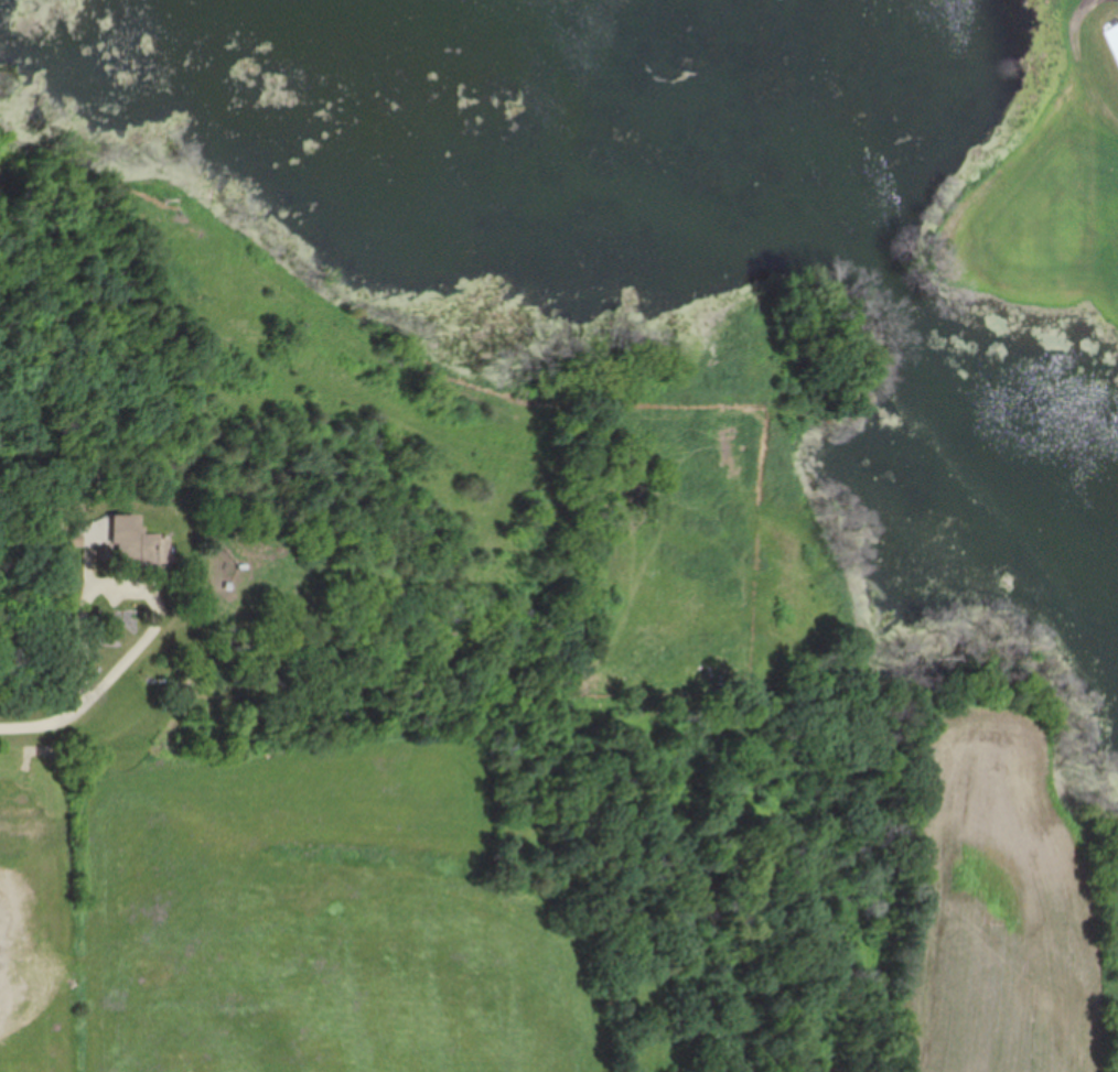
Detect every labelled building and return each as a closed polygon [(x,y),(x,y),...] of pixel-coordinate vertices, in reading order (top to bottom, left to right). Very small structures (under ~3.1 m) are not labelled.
[(108,516),(110,565),(165,563),(164,536),(129,537),(129,515),(108,516)]
